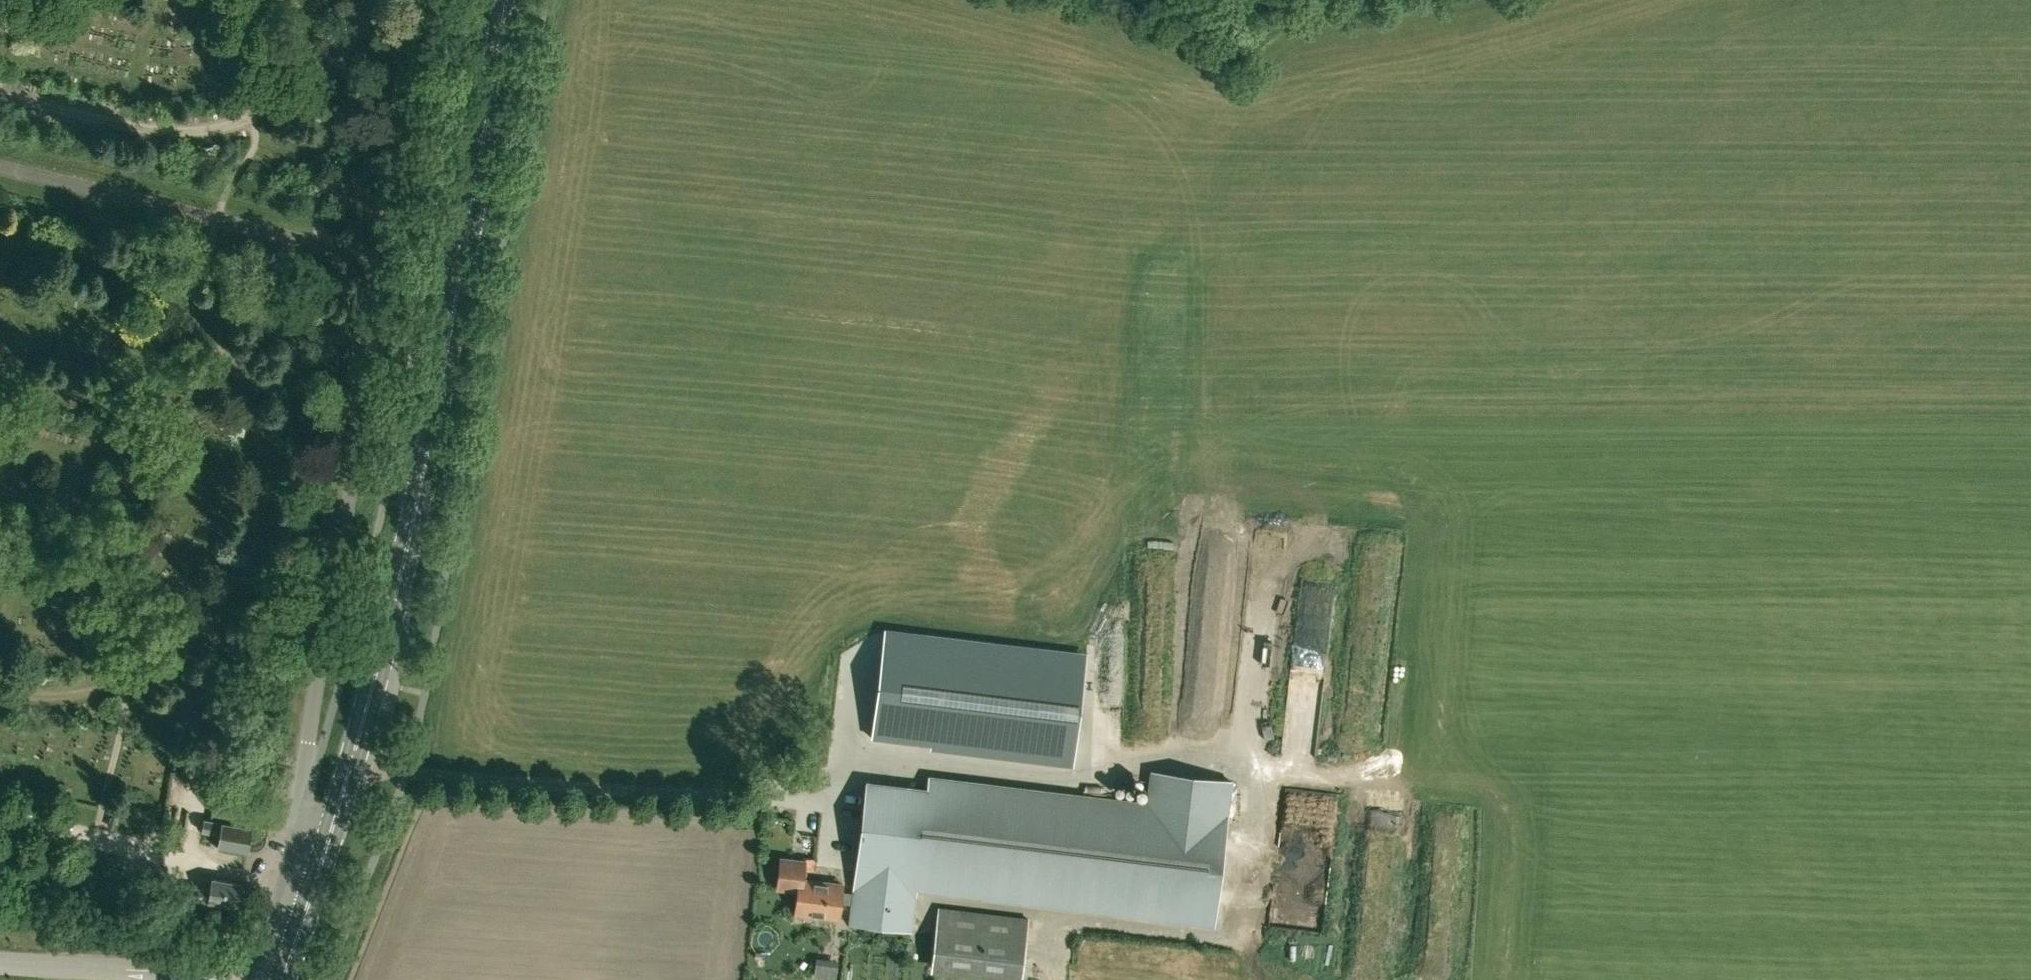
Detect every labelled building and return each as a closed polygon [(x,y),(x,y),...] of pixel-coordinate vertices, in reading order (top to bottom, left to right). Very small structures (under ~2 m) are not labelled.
[(889,629),(876,737),(1071,762),(1084,655),(889,629)] [(928,789),(866,782),(853,893),(843,892),(844,884),(803,880),(804,870),(813,871),(815,859),(803,857),(803,860),(799,859),(799,861),(780,859),(777,889),(798,891),(795,914),(840,919),(841,903),(851,904),(849,924),(911,931),(915,891),(1213,926),(1232,780),(1149,770),(1145,801),(929,776),(928,789)] [(217,846),(248,851),(250,840),(252,826),(235,824),(237,810),(213,805),(210,820),(203,819),(202,832),(219,835),(217,846)] [(192,886),(190,898),(238,906),(242,883),(212,878),(210,888),(192,886)] [(1282,898),(1329,898),(1329,883),(1282,883),(1282,898)] [(939,908),(931,964),(1021,977),(1029,920),(939,908)]
